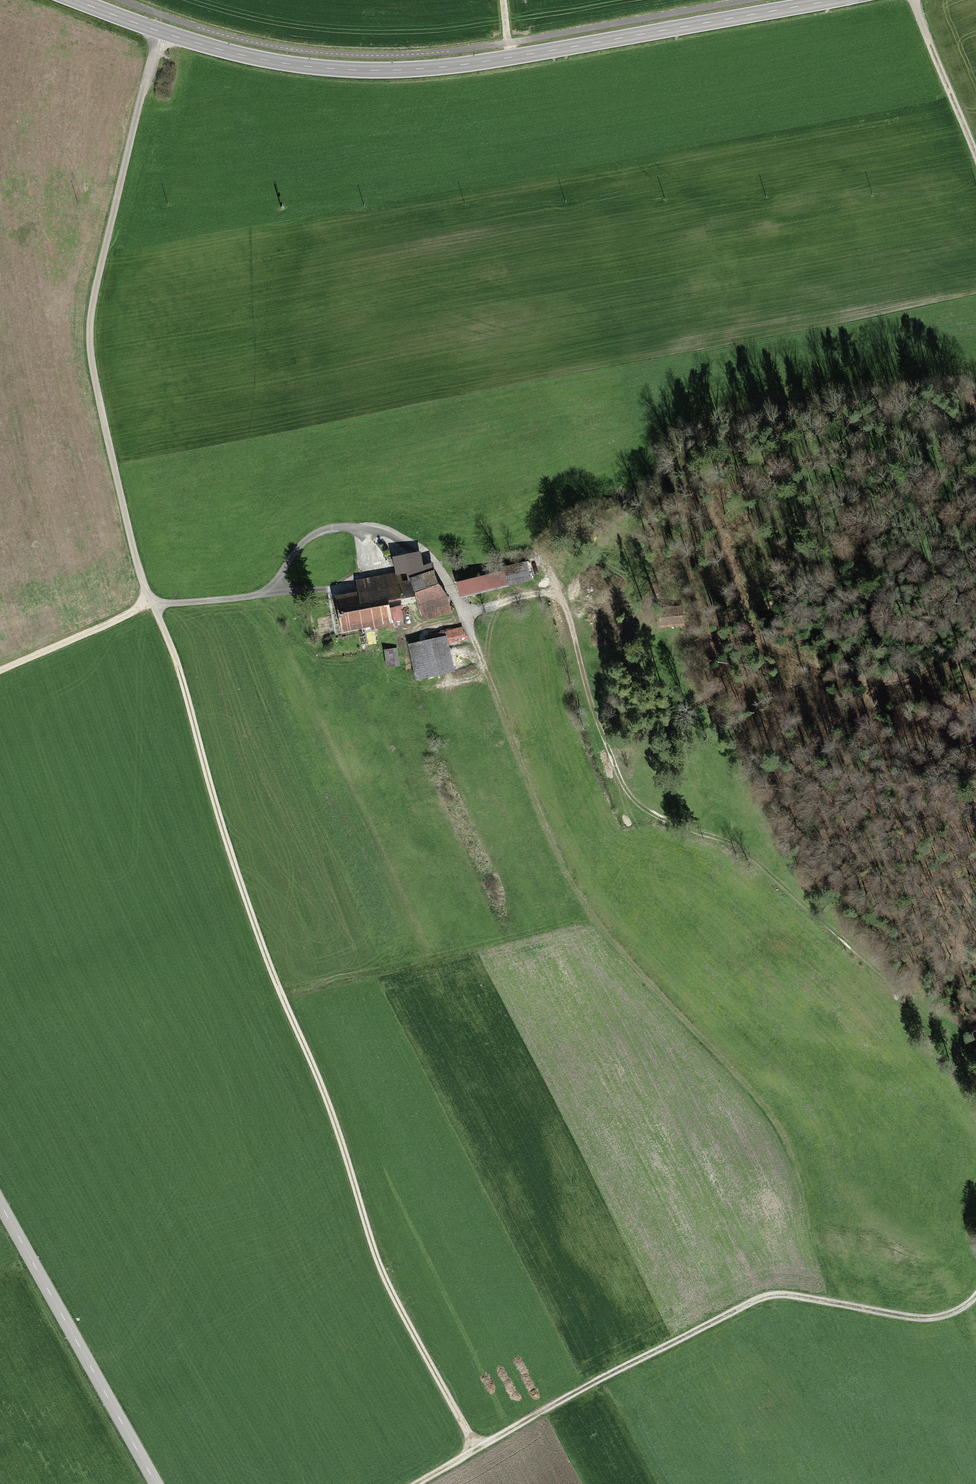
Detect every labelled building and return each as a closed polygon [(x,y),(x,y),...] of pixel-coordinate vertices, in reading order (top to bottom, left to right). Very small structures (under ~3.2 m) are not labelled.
[(537,563),(525,565),(526,573),(538,571),(537,563)] [(434,572),(420,577),(436,616),(451,610),(434,572)] [(506,572),(459,583),(462,597),(509,585),(506,572)] [(397,575),(359,583),(362,594),(338,599),(344,631),(390,622),(386,602),(401,598),(397,575)] [(445,638),(409,645),(416,678),(452,670),(445,638)]
